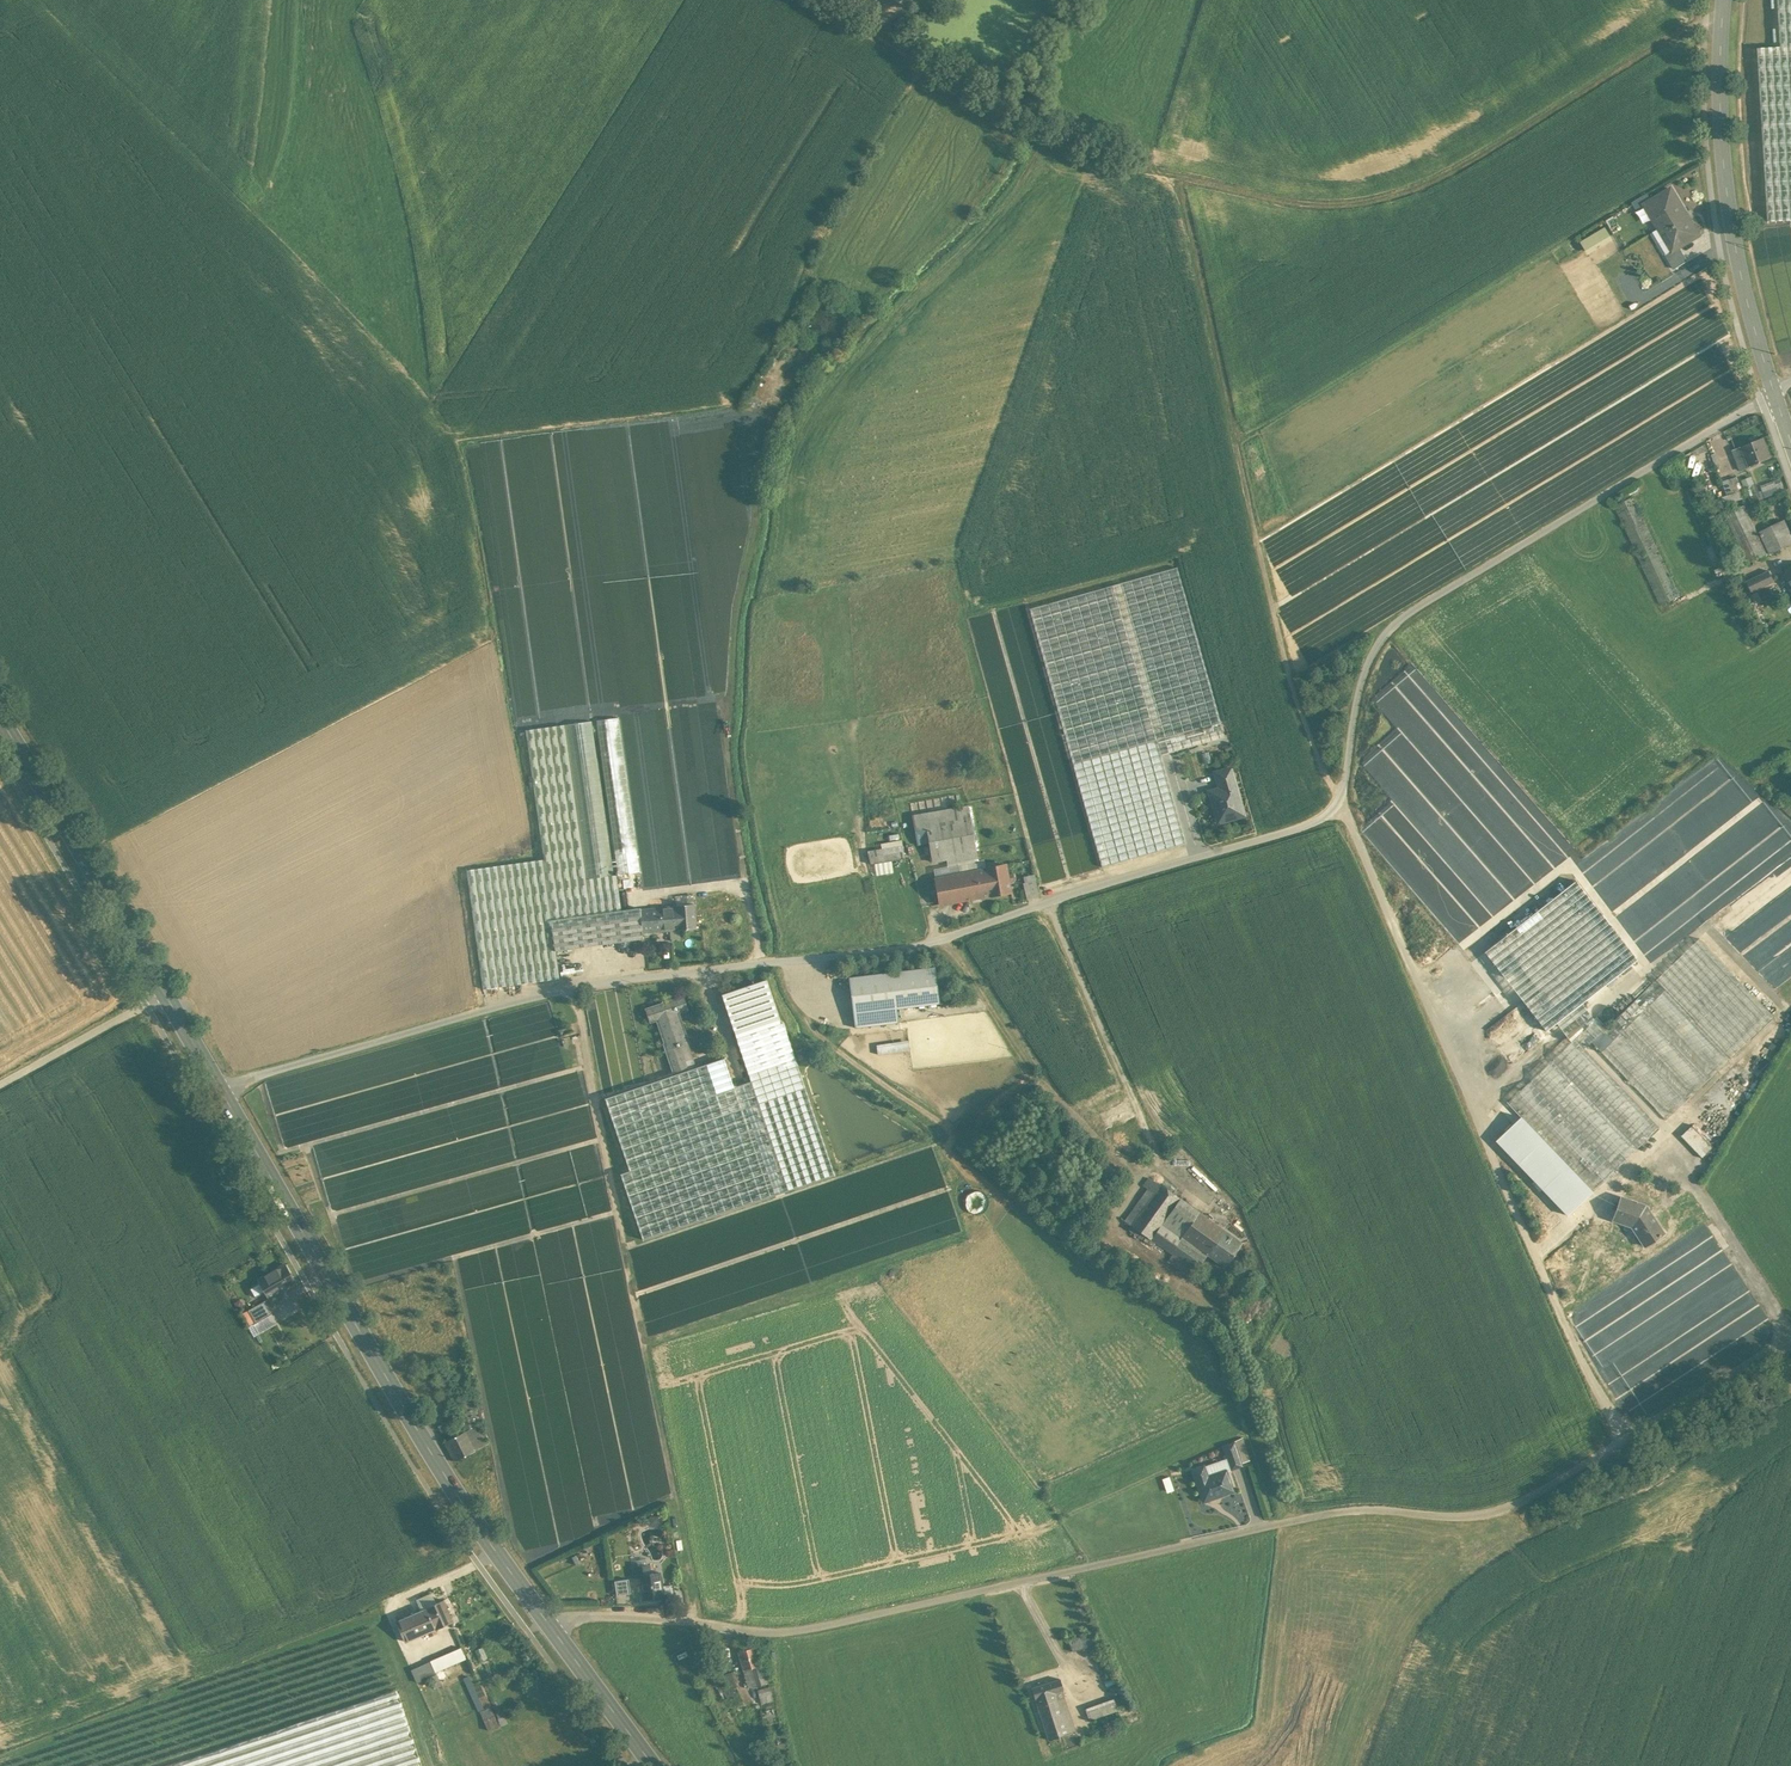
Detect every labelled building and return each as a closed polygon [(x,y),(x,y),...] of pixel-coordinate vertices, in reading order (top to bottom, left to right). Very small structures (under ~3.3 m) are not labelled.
[(1781,47),(1758,48),(1768,221),(1790,220),(1790,0),(1778,0),(1781,47)] [(1671,188),(1645,204),(1672,250),(1673,251),(1680,247),(1699,235),(1671,188)] [(1604,227),(1580,242),(1585,251),(1609,236),(1604,227)] [(1680,247),(1673,251),(1672,250),(1666,254),(1675,269),(1688,261),(1680,247)] [(1763,438),(1741,447),(1749,467),(1771,458),(1763,438)] [(1749,467),(1741,447),(1733,450),(1740,471),(1749,467)] [(1729,479),(1722,481),(1727,494),(1734,492),(1729,479)] [(1780,479),(1761,486),(1765,497),(1784,490),(1780,479)] [(1734,493),(1722,497),(1725,504),(1746,498),(1744,491),(1735,495),(1734,493)] [(1680,596),(1633,496),(1613,505),(1660,605),(1680,596)] [(1768,555),(1744,505),(1724,514),(1748,564),(1768,555)] [(1759,532),(1770,554),(1790,544),(1790,534),(1784,520),(1759,532)] [(1176,567),(1029,609),(1102,867),(1185,843),(1160,755),(1169,752),(1165,738),(1220,722),(1176,567)] [(1769,570),(1747,581),(1752,592),(1774,582),(1769,570)] [(640,872),(619,717),(596,720),(617,872),(616,872),(616,874),(616,875),(640,872)] [(544,859),(467,870),(483,989),(559,978),(556,951),(551,920),(621,910),(616,875),(616,874),(613,875),(592,721),(526,730),(544,859)] [(1220,722),(1165,738),(1169,752),(1224,737),(1220,722)] [(1231,768),(1215,772),(1219,789),(1235,784),(1231,768)] [(1235,784),(1219,789),(1221,796),(1211,799),(1218,823),(1244,815),(1235,784)] [(968,806),(912,816),(917,844),(929,842),(932,861),(943,859),(941,852),(945,851),(947,862),(978,857),(968,806)] [(902,845),(867,851),(870,864),(905,858),(902,845)] [(975,861),(958,864),(960,874),(935,878),(940,904),(990,895),(986,869),(977,870),(975,861)] [(1006,864),(986,868),(986,869),(990,895),(1010,891),(1008,881),(1014,880),(1013,874),(1007,875),(1006,864)] [(1035,880),(1023,883),(1027,899),(1039,896),(1035,880)] [(1575,880),(1484,951),(1504,976),(1519,965),(1539,991),(1524,1003),(1546,1031),(1637,960),(1575,880)] [(673,906),(687,904),(686,892),(672,894),(673,906)] [(693,892),(686,892),(687,904),(694,904),(693,892)] [(673,906),(640,909),(642,933),(696,928),(694,904),(687,904),(673,906)] [(621,910),(551,920),(556,951),(643,938),(642,933),(640,909),(640,908),(621,910)] [(1774,1016),(1699,938),(1655,980),(1665,990),(1665,989),(1731,1058),(1774,1016)] [(935,967),(849,977),(855,1027),(899,1022),(897,1008),(939,1003),(935,967)] [(646,1084),(605,1098),(630,1171),(621,1173),(643,1239),(834,1174),(783,1022),(780,1022),(766,979),(721,994),(751,1081),(733,1087),(723,1058),(646,1084)] [(1607,1027),(1603,1030),(1613,1040),(1665,990),(1655,980),(1607,1027)] [(1613,1040),(1601,1052),(1666,1120),(1731,1058),(1665,989),(1665,990),(1613,1040)] [(684,996),(645,1009),(650,1022),(657,1020),(667,1049),(666,1049),(671,1064),(685,1059),(680,1045),(687,1043),(689,1042),(678,1012),(688,1009),(684,996)] [(1613,1016),(1614,1014),(1613,1011),(1612,1008),(1609,1007),(1606,1006),(1604,1007),(1601,1008),(1600,1011),(1599,1014),(1600,1017),(1601,1019),(1604,1021),(1607,1021),(1610,1021),(1612,1019),(1613,1016)] [(1502,1017),(1487,1028),(1496,1042),(1512,1031),(1502,1017)] [(1597,1017),(1574,1038),(1584,1048),(1591,1042),(1603,1030),(1607,1027),(1597,1017)] [(1603,1030),(1591,1042),(1595,1045),(1594,1047),(1596,1049),(1597,1048),(1601,1052),(1613,1040),(1603,1030)] [(875,1044),(877,1053),(909,1048),(908,1038),(875,1044)] [(1584,1048),(1574,1038),(1530,1081),(1615,1170),(1659,1127),(1584,1048)] [(685,1059),(687,1067),(695,1065),(687,1043),(680,1045),(685,1059)] [(685,1059),(671,1064),(673,1072),(687,1067),(685,1059)] [(1615,1170),(1530,1081),(1507,1103),(1520,1116),(1592,1191),(1615,1170)] [(1592,1191),(1520,1116),(1496,1140),(1568,1215),(1574,1209),(1585,1198),(1592,1191)] [(1714,1147),(1693,1125),(1681,1136),(1703,1158),(1714,1147)] [(1149,1178),(1120,1218),(1125,1221),(1120,1228),(1144,1245),(1150,1238),(1180,1198),(1160,1184),(1149,1178)] [(1645,1205),(1620,1197),(1618,1203),(1615,1202),(1613,1208),(1616,1209),(1612,1219),(1631,1226),(1644,1245),(1663,1233),(1645,1205)] [(1199,1212),(1180,1198),(1150,1238),(1170,1252),(1199,1212)] [(1590,1204),(1585,1198),(1574,1209),(1579,1214),(1590,1204)] [(1224,1230),(1199,1212),(1170,1252),(1196,1270),(1207,1254),(1224,1230)] [(1224,1230),(1207,1254),(1225,1267),(1242,1242),(1224,1230)] [(1150,1238),(1144,1245),(1190,1278),(1196,1270),(1170,1252),(1150,1238)] [(286,1264),(258,1280),(259,1282),(250,1287),(250,1289),(254,1296),(256,1297),(265,1292),(269,1299),(297,1283),(286,1264)] [(264,1300),(248,1310),(255,1323),(272,1314),(264,1300)] [(489,1443),(479,1424),(474,1426),(484,1446),(489,1443)] [(464,1431),(445,1442),(455,1461),(484,1446),(474,1426),(464,1431)] [(1233,1442),(1241,1463),(1250,1460),(1242,1437),(1233,1441),(1233,1442)] [(1227,1458),(1231,1469),(1242,1465),(1241,1463),(1233,1442),(1223,1446),(1227,1458)] [(1205,1453),(1208,1462),(1225,1457),(1222,1448),(1205,1453)] [(1204,1466),(1207,1477),(1226,1470),(1226,1471),(1231,1469),(1227,1458),(1204,1466)] [(1207,1477),(1204,1466),(1203,1465),(1192,1470),(1203,1501),(1233,1491),(1226,1471),(1226,1470),(1207,1477)] [(660,1573),(650,1574),(648,1566),(637,1567),(638,1577),(641,1576),(645,1598),(663,1596),(660,1573)] [(617,1595),(631,1593),(629,1579),(615,1581),(617,1595)] [(420,1608),(434,1601),(430,1592),(416,1599),(420,1608)] [(444,1600),(425,1608),(426,1608),(397,1621),(406,1641),(435,1629),(435,1630),(453,1621),(444,1600)] [(1092,1632),(1066,1639),(1070,1652),(1095,1644),(1092,1632)] [(461,1647),(431,1661),(436,1672),(466,1658),(461,1647)] [(755,1647),(738,1652),(744,1670),(748,1686),(756,1686),(757,1686),(769,1683),(764,1663),(760,1665),(755,1647)] [(725,1690),(727,1696),(737,1693),(731,1672),(723,1675),(727,1689),(725,1690)] [(1060,1679),(1034,1687),(1037,1697),(1061,1690),(1063,1689),(1060,1679)] [(773,1699),(769,1687),(758,1690),(762,1703),(773,1699)] [(1061,1690),(1037,1697),(1050,1739),(1073,1732),(1061,1690)] [(487,1730),(507,1722),(494,1694),(489,1696),(492,1704),(478,1710),(487,1730)] [(1114,1699),(1086,1710),(1089,1719),(1118,1708),(1114,1699)] [(786,1741),(779,1742),(782,1758),(789,1757),(786,1741)]
